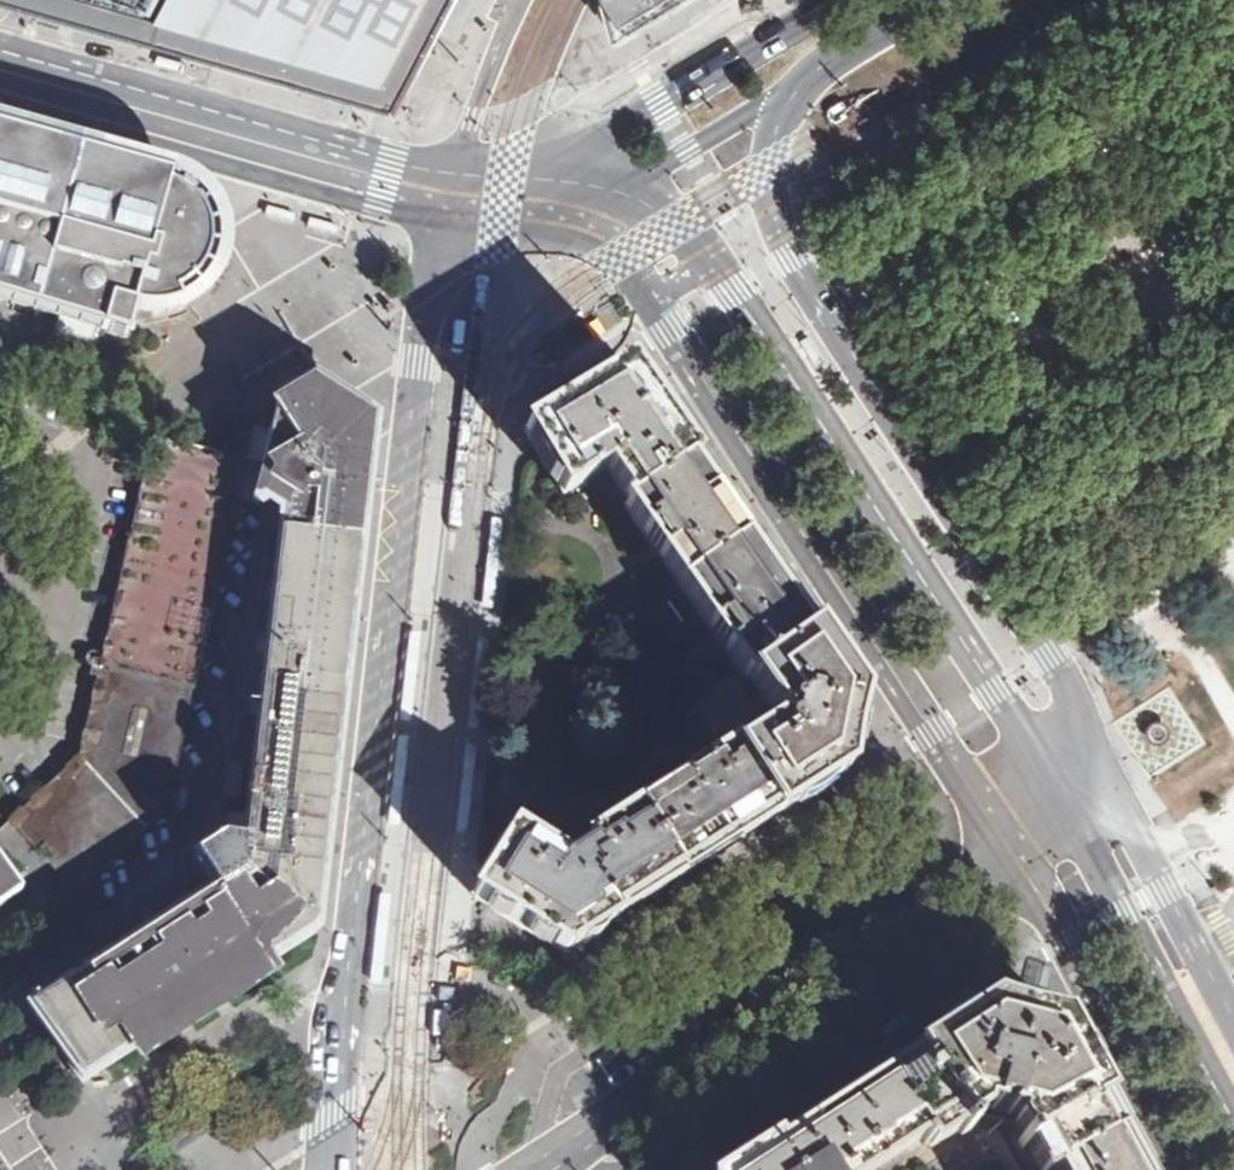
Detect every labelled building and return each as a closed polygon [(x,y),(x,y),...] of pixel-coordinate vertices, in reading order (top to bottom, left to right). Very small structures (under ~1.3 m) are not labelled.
[(49,17),(70,22),(123,37),(174,59),(197,59),(238,71),(398,115),(449,18),(459,0),(0,0),(0,2),(49,17)] [(634,33),(688,1),(689,0),(614,0),(634,33)] [(159,57),(157,68),(187,75),(190,65),(159,57)] [(62,318),(58,328),(55,335),(93,347),(99,330),(127,338),(134,312),(144,313),(151,314),(160,313),(167,312),(175,310),(183,306),(189,302),(193,300),(197,296),(200,293),(206,287),(210,281),(213,275),(217,267),(219,261),(220,252),(221,243),(220,236),(219,229),(216,221),(214,214),(210,207),(204,199),(199,194),(193,189),(187,185),(181,181),(173,179),(0,130),(0,299),(62,318)] [(266,207),(263,215),(300,226),(302,219),(266,207)] [(343,229),(312,221),(310,229),(341,237),(343,229)] [(628,505),(688,465),(694,461),(628,367),(524,429),(564,494),(604,471),(628,505)] [(215,886),(28,1007),(82,1083),(106,1067),(316,932),(323,872),(376,422),(366,416),(367,415),(347,403),(321,386),(320,387),(311,381),(279,401),(253,499),(258,502),(265,494),(273,481),(294,495),(287,506),(283,517),(246,822),(239,821),(238,833),(244,834),(244,841),(222,838),(196,855),(215,886)] [(862,414),(845,389),(837,394),(854,419),(862,414)] [(100,666),(99,668),(194,690),(256,428),(230,422),(223,453),(152,437),(133,519),(104,648),(100,666)] [(679,587),(743,543),(688,465),(628,505),(624,507),(679,587)] [(754,508),(737,483),(728,489),(745,514),(754,508)] [(489,579),(499,580),(504,536),(494,535),(489,579)] [(749,679),(806,635),(743,543),(679,587),(745,681),(749,679)] [(790,578),(798,572),(781,547),(772,553),(790,578)] [(772,726),(733,751),(771,812),(775,818),(846,773),(849,749),(850,749),(855,724),(854,723),(860,700),(812,631),(806,635),(749,679),(775,719),(782,720),(781,728),(772,726)] [(422,635),(412,634),(406,676),(417,678),(422,635)] [(9,821),(76,893),(166,810),(194,690),(99,668),(79,756),(9,821)] [(636,809),(676,873),(771,812),(733,751),(731,749),(636,809)] [(460,830),(470,831),(475,786),(465,785),(460,830)] [(511,831),(472,896),(548,943),(564,953),(618,919),(614,912),(637,898),(676,873),(636,809),(584,842),(588,848),(563,864),(511,831)] [(22,889),(0,859),(0,905),(22,889)] [(392,889),(381,888),(377,931),(388,932),(392,889)] [(915,1055),(961,1127),(969,1122),(980,1114),(1016,1123),(1025,1138),(1019,1141),(1021,1145),(1098,1103),(1104,1100),(1061,1020),(1026,1011),(989,1001),(920,1046),(912,1051),(915,1055)] [(886,1074),(777,1145),(773,1139),(741,1160),(726,1169),(873,1169),(925,1137),(932,1147),(961,1127),(915,1055),(900,1064),(885,1073),(886,1074)] [(1021,1145),(1023,1149),(1029,1146),(1043,1169),(1052,1169),(1056,1168),(1058,1169),(1135,1169),(1132,1165),(1098,1103),(1021,1145)] [(197,1113),(165,1134),(174,1149),(207,1128),(197,1113)] [(969,1122),(961,1127),(932,1147),(925,1137),(873,1169),(996,1169),(969,1122)]
